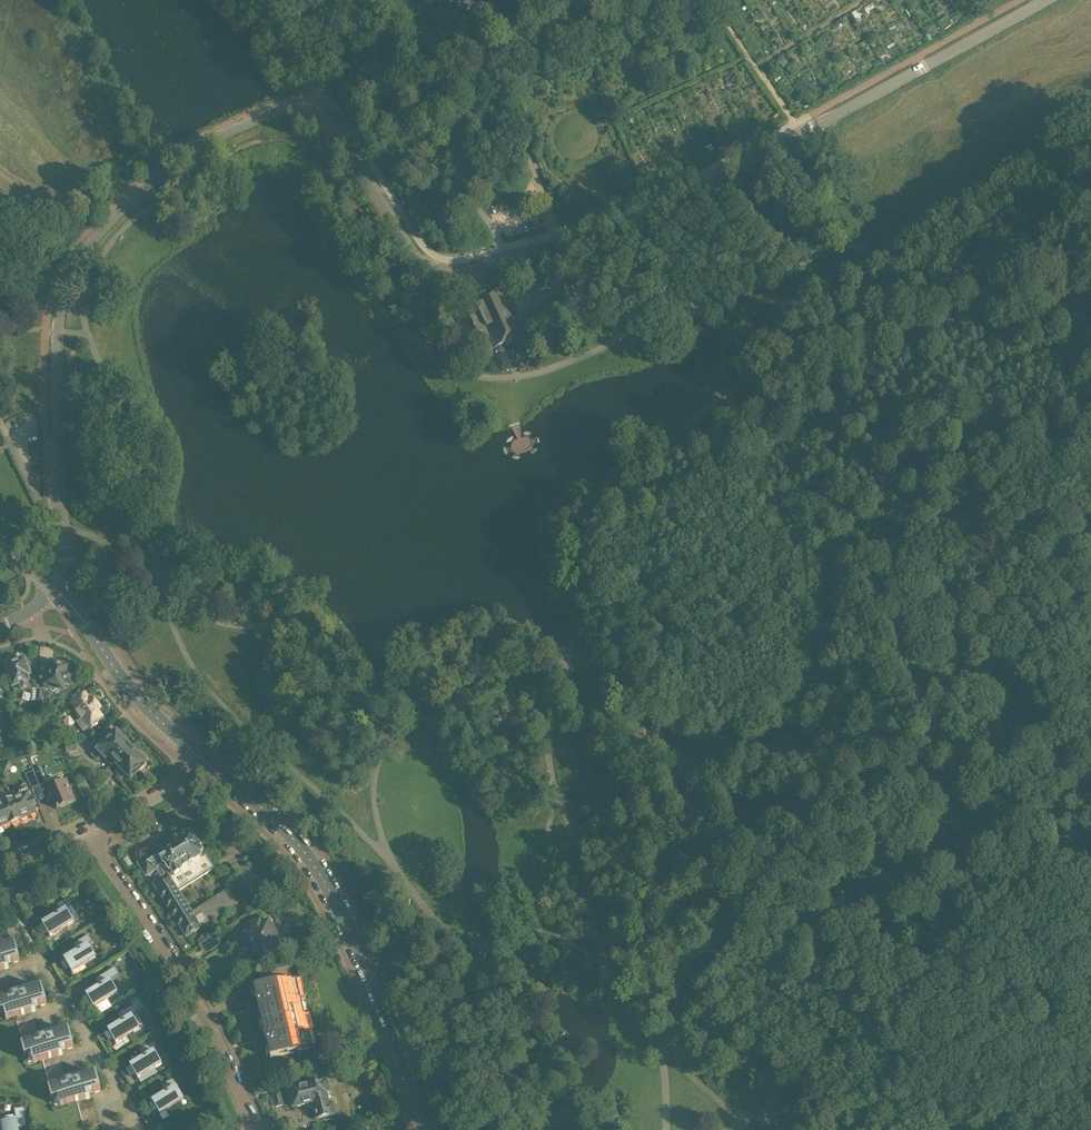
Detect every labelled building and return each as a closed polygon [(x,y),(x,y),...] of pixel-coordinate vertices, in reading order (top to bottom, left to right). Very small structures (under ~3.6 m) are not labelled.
[(427,11),(442,35),(475,15),(466,0),(446,0),(427,11)] [(454,290),(446,289),(445,299),(444,299),(444,302),(445,302),(445,303),(450,303),(450,296),(454,297),(454,290)] [(518,325),(501,289),(455,309),(466,335),(471,344),(489,336),(494,347),(522,334),(518,325)] [(6,666),(13,685),(4,687),(7,696),(15,693),(15,694),(22,692),(22,691),(29,689),(27,683),(29,682),(27,676),(29,675),(24,660),(19,662),(16,659),(11,661),(11,664),(6,666)] [(64,664),(62,665),(51,662),(45,686),(63,691),(65,684),(72,686),(74,676),(68,674),(70,667),(68,667),(68,665),(64,664)] [(8,706),(3,689),(0,690),(0,709),(8,706)] [(62,715),(74,707),(77,711),(75,713),(80,720),(78,722),(84,730),(102,717),(97,711),(100,709),(94,699),(91,702),(86,695),(72,704),(72,705),(69,707),(65,701),(56,708),(62,715)] [(112,767),(115,764),(132,749),(116,732),(92,755),(97,761),(102,756),(112,767)] [(75,742),(64,744),(66,754),(78,751),(75,742)] [(147,764),(132,749),(115,764),(120,769),(118,771),(124,777),(126,775),(131,780),(147,764)] [(33,772),(40,786),(45,784),(46,781),(39,767),(33,770),(33,772)] [(104,783),(112,775),(108,770),(104,774),(97,776),(104,783)] [(31,789),(40,786),(33,772),(25,775),(31,789)] [(53,782),(47,784),(58,809),(75,802),(66,780),(54,785),(53,782)] [(85,782),(78,785),(83,798),(91,795),(85,782)] [(11,797),(20,821),(21,820),(23,822),(27,821),(28,818),(36,815),(34,808),(36,807),(34,800),(31,801),(26,786),(18,789),(20,794),(11,797)] [(3,827),(12,824),(14,826),(18,824),(19,822),(20,821),(11,797),(2,800),(1,797),(0,797),(0,819),(3,827)] [(746,817),(749,816),(751,813),(750,810),(747,809),(744,810),(743,812),(743,815),(746,817)] [(146,877),(157,870),(162,878),(153,884),(187,938),(202,928),(201,927),(238,904),(229,889),(191,911),(178,890),(216,867),(206,853),(202,855),(201,854),(203,852),(199,846),(202,844),(197,837),(194,839),(190,832),(188,833),(187,832),(177,838),(175,838),(171,840),(170,842),(137,863),(146,877)] [(71,906),(70,907),(66,900),(52,908),(56,915),(38,927),(39,927),(43,934),(47,932),(50,937),(74,922),(78,919),(71,907),(72,907),(71,906)] [(237,929),(240,935),(237,936),(241,945),(249,941),(257,956),(280,944),(268,921),(263,924),(261,920),(250,926),(249,923),(237,929)] [(74,944),(78,951),(60,962),(60,963),(61,962),(65,970),(69,967),(72,972),(96,958),(88,945),(94,942),(93,941),(92,942),(88,935),(74,944)] [(198,942),(200,946),(211,940),(208,935),(198,942)] [(211,940),(200,946),(205,954),(220,944),(215,937),(211,940)] [(20,961),(15,944),(0,948),(0,971),(10,968),(9,964),(20,961)] [(133,950),(128,953),(133,960),(138,957),(133,950)] [(96,979),(100,986),(82,998),(83,998),(87,1005),(91,1003),(94,1008),(118,993),(110,981),(120,974),(119,974),(115,968),(96,979)] [(262,1024),(310,1012),(302,978),(254,989),(257,1002),(249,1004),(251,1013),(259,1011),(262,1024)] [(47,1004),(42,987),(0,999),(0,1013),(4,1011),(6,1020),(37,1011),(36,1007),(47,1004)] [(139,1002),(136,1004),(118,1015),(122,1022),(104,1033),(104,1034),(105,1033),(109,1040),(113,1038),(116,1043),(140,1028),(145,1025),(137,1013),(141,1011),(141,1010),(143,1009),(139,1002)] [(310,1012),(262,1024),(265,1036),(258,1038),(260,1047),(267,1045),(271,1058),(318,1047),(310,1012)] [(74,1047),(69,1031),(21,1044),(25,1056),(31,1055),(33,1063),(64,1055),(63,1051),(74,1047)] [(158,1048),(154,1041),(140,1050),(144,1057),(126,1068),(126,1069),(127,1069),(131,1076),(135,1074),(138,1079),(145,1075),(147,1079),(158,1072),(155,1068),(162,1064),(154,1052),(159,1048),(158,1048)] [(57,1070),(54,1061),(45,1064),(48,1073),(57,1070)] [(182,1073),(188,1083),(198,1076),(192,1066),(182,1073)] [(101,1091),(101,1090),(96,1074),(48,1087),(52,1100),(58,1098),(61,1106),(91,1098),(90,1094),(101,1091)] [(162,1085),(166,1092),(148,1104),(149,1104),(153,1111),(157,1109),(160,1114),(184,1099),(176,1087),(178,1086),(178,1085),(177,1086),(173,1079),(162,1085)] [(305,1086),(304,1087),(289,1090),(293,1108),(314,1103),(316,1113),(315,1113),(316,1117),(317,1117),(318,1120),(324,1118),(325,1121),(333,1119),(332,1116),(335,1115),(332,1105),(329,1105),(326,1093),(330,1092),(327,1082),(312,1085),(310,1084),(307,1085),(305,1086)] [(273,1094),(274,1098),(271,1099),(273,1107),(276,1106),(276,1107),(283,1105),(280,1092),(273,1094)] [(15,1114),(4,1116),(4,1122),(2,1122),(3,1129),(18,1129),(18,1128),(26,1126),(23,1108),(15,1109),(15,1108),(14,1108),(15,1114)] [(327,1127),(327,1123),(320,1125),(319,1122),(313,1123),(314,1129),(321,1129),(321,1128),(327,1127)]
